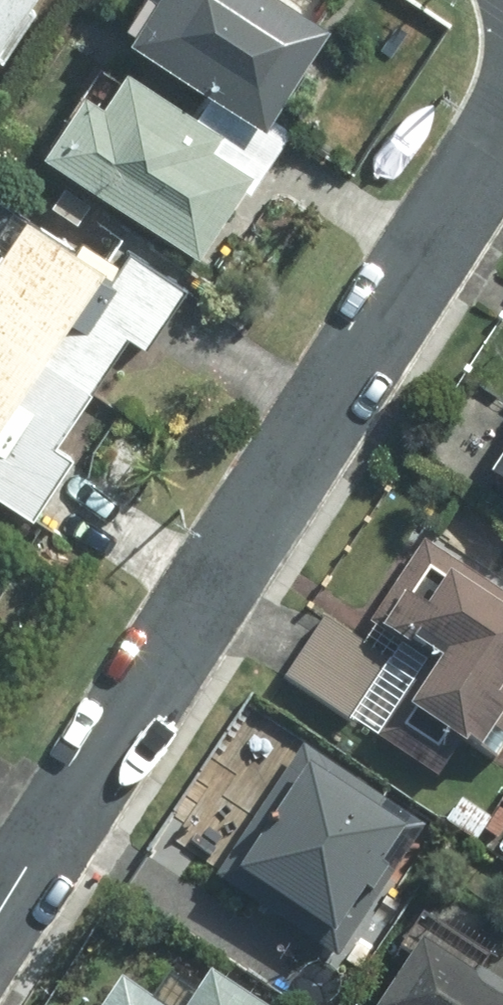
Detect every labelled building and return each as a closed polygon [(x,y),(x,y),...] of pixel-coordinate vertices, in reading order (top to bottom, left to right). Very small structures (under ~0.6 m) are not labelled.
[(33,0),(0,0),(0,49),(33,0)] [(293,0),(165,0),(141,36),(220,88),(271,121),(333,26),(293,0)] [(289,135),(271,121),(220,88),(202,115),(136,73),(113,108),(94,94),(55,154),(203,252),(247,184),(253,189),(289,135)] [(95,390),(132,333),(150,345),(188,288),(135,253),(125,268),(89,244),(82,252),(21,211),(1,242),(15,250),(0,272),(0,328),(95,390)] [(95,390),(0,328),(0,489),(38,513),(76,456),(59,446),(95,390)] [(440,534),(487,563),(502,538),(502,534),(459,506),(440,534)] [(429,546),(378,625),(434,663),(384,740),(448,781),(473,742),(489,753),(502,732),(502,733),(502,594),(429,546)] [(331,624),(293,681),(356,722),(394,665),(331,624)] [(310,751),(226,878),(362,968),(435,858),(415,846),(426,828),(310,751)] [(464,801),(449,824),(473,840),(489,816),(464,801)] [(427,948),(389,1004),(502,1004),(502,999),(427,948)] [(217,978),(199,1004),(259,1004),(217,978)] [(117,1004),(157,1004),(128,987),(117,1004)]
